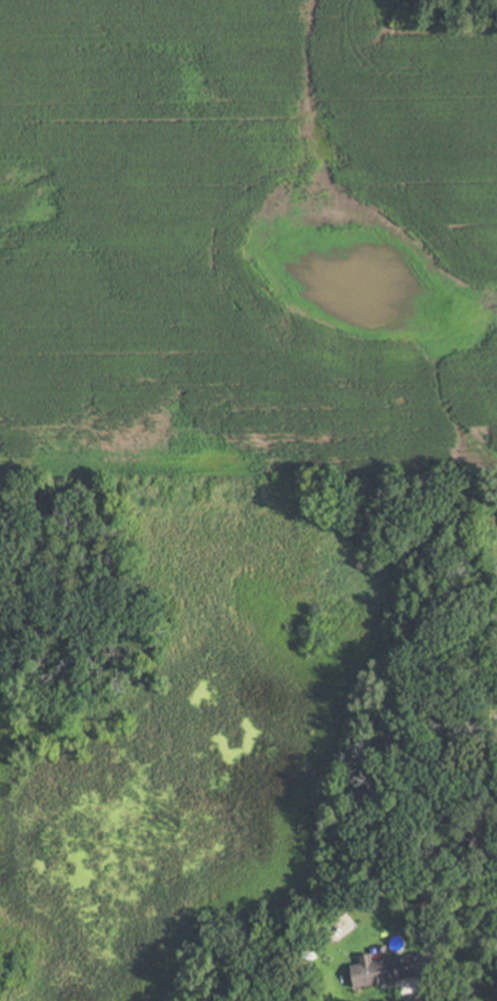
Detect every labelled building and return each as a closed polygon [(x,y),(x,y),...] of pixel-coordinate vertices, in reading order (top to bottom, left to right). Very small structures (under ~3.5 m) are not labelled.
[(420,954),(376,960),(375,953),(364,955),(365,963),(354,965),(357,985),(423,976),(420,954)]
